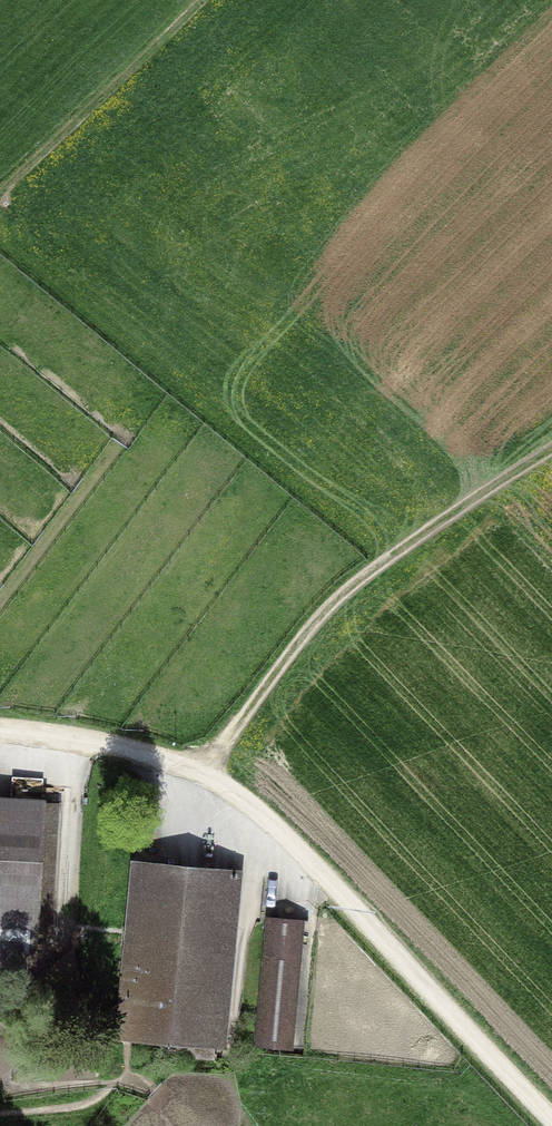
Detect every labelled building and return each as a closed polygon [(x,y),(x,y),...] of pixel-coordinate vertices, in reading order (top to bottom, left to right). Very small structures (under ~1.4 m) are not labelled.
[(53,806),(0,803),(0,963),(45,965),(53,806)] [(239,879),(138,868),(119,1038),(220,1049),(239,879)] [(310,926),(266,923),(255,1050),(300,1054),(310,926)]
